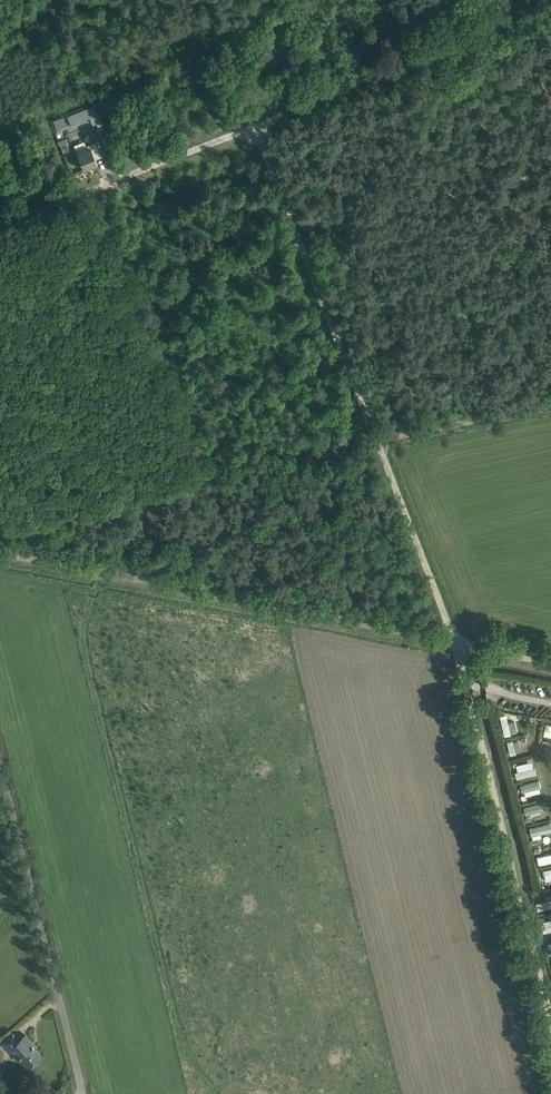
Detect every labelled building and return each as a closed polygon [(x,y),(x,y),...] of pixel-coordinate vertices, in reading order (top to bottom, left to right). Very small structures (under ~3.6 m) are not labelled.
[(95,106),(68,117),(71,125),(90,117),(92,124),(101,120),(99,116),(95,106)] [(64,116),(53,121),(56,129),(67,125),(64,116)] [(87,149),(77,153),(84,170),(98,164),(96,159),(101,157),(101,155),(98,148),(95,142),(86,146),(87,149)] [(512,718),(501,720),(504,735),(515,733),(512,718)] [(520,739),(508,742),(510,754),(523,752),(520,739)] [(514,764),(517,778),(538,773),(534,759),(514,764)] [(543,790),(540,779),(521,784),(525,795),(543,790)] [(547,800),(525,805),(527,814),(549,810),(547,800)] [(534,837),(550,834),(550,823),(532,826),(534,837)] [(550,862),(550,852),(538,856),(541,865),(550,862)] [(542,871),(545,881),(550,880),(550,869),(550,868),(542,871)] [(542,892),(547,908),(550,907),(550,889),(542,892)] [(15,1052),(28,1068),(42,1056),(31,1043),(32,1042),(26,1034),(19,1040),(13,1033),(2,1042),(13,1054),(15,1052)]
